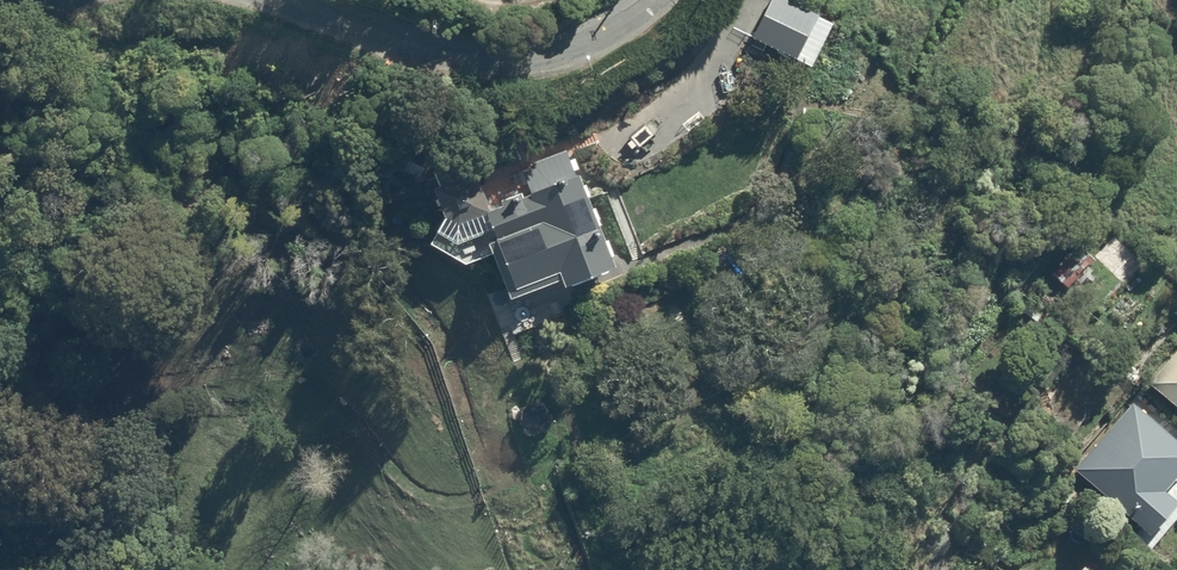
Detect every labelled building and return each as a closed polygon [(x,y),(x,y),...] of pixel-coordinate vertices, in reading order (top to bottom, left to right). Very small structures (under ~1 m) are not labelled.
[(775,0),(774,0),(751,50),(795,71),(815,27),(775,0)] [(473,184),(434,199),(443,232),(426,260),(466,280),(488,270),(506,320),(559,301),(561,308),(612,290),(565,160),(532,172),(535,178),(525,181),(533,204),(522,208),(521,204),(501,211),(503,218),(487,223),(473,184)] [(1149,391),(1176,417),(1176,358),(1149,391)] [(1074,480),(1150,550),(1176,521),(1176,517),(1162,503),(1176,486),(1176,454),(1133,413),(1074,480)]
